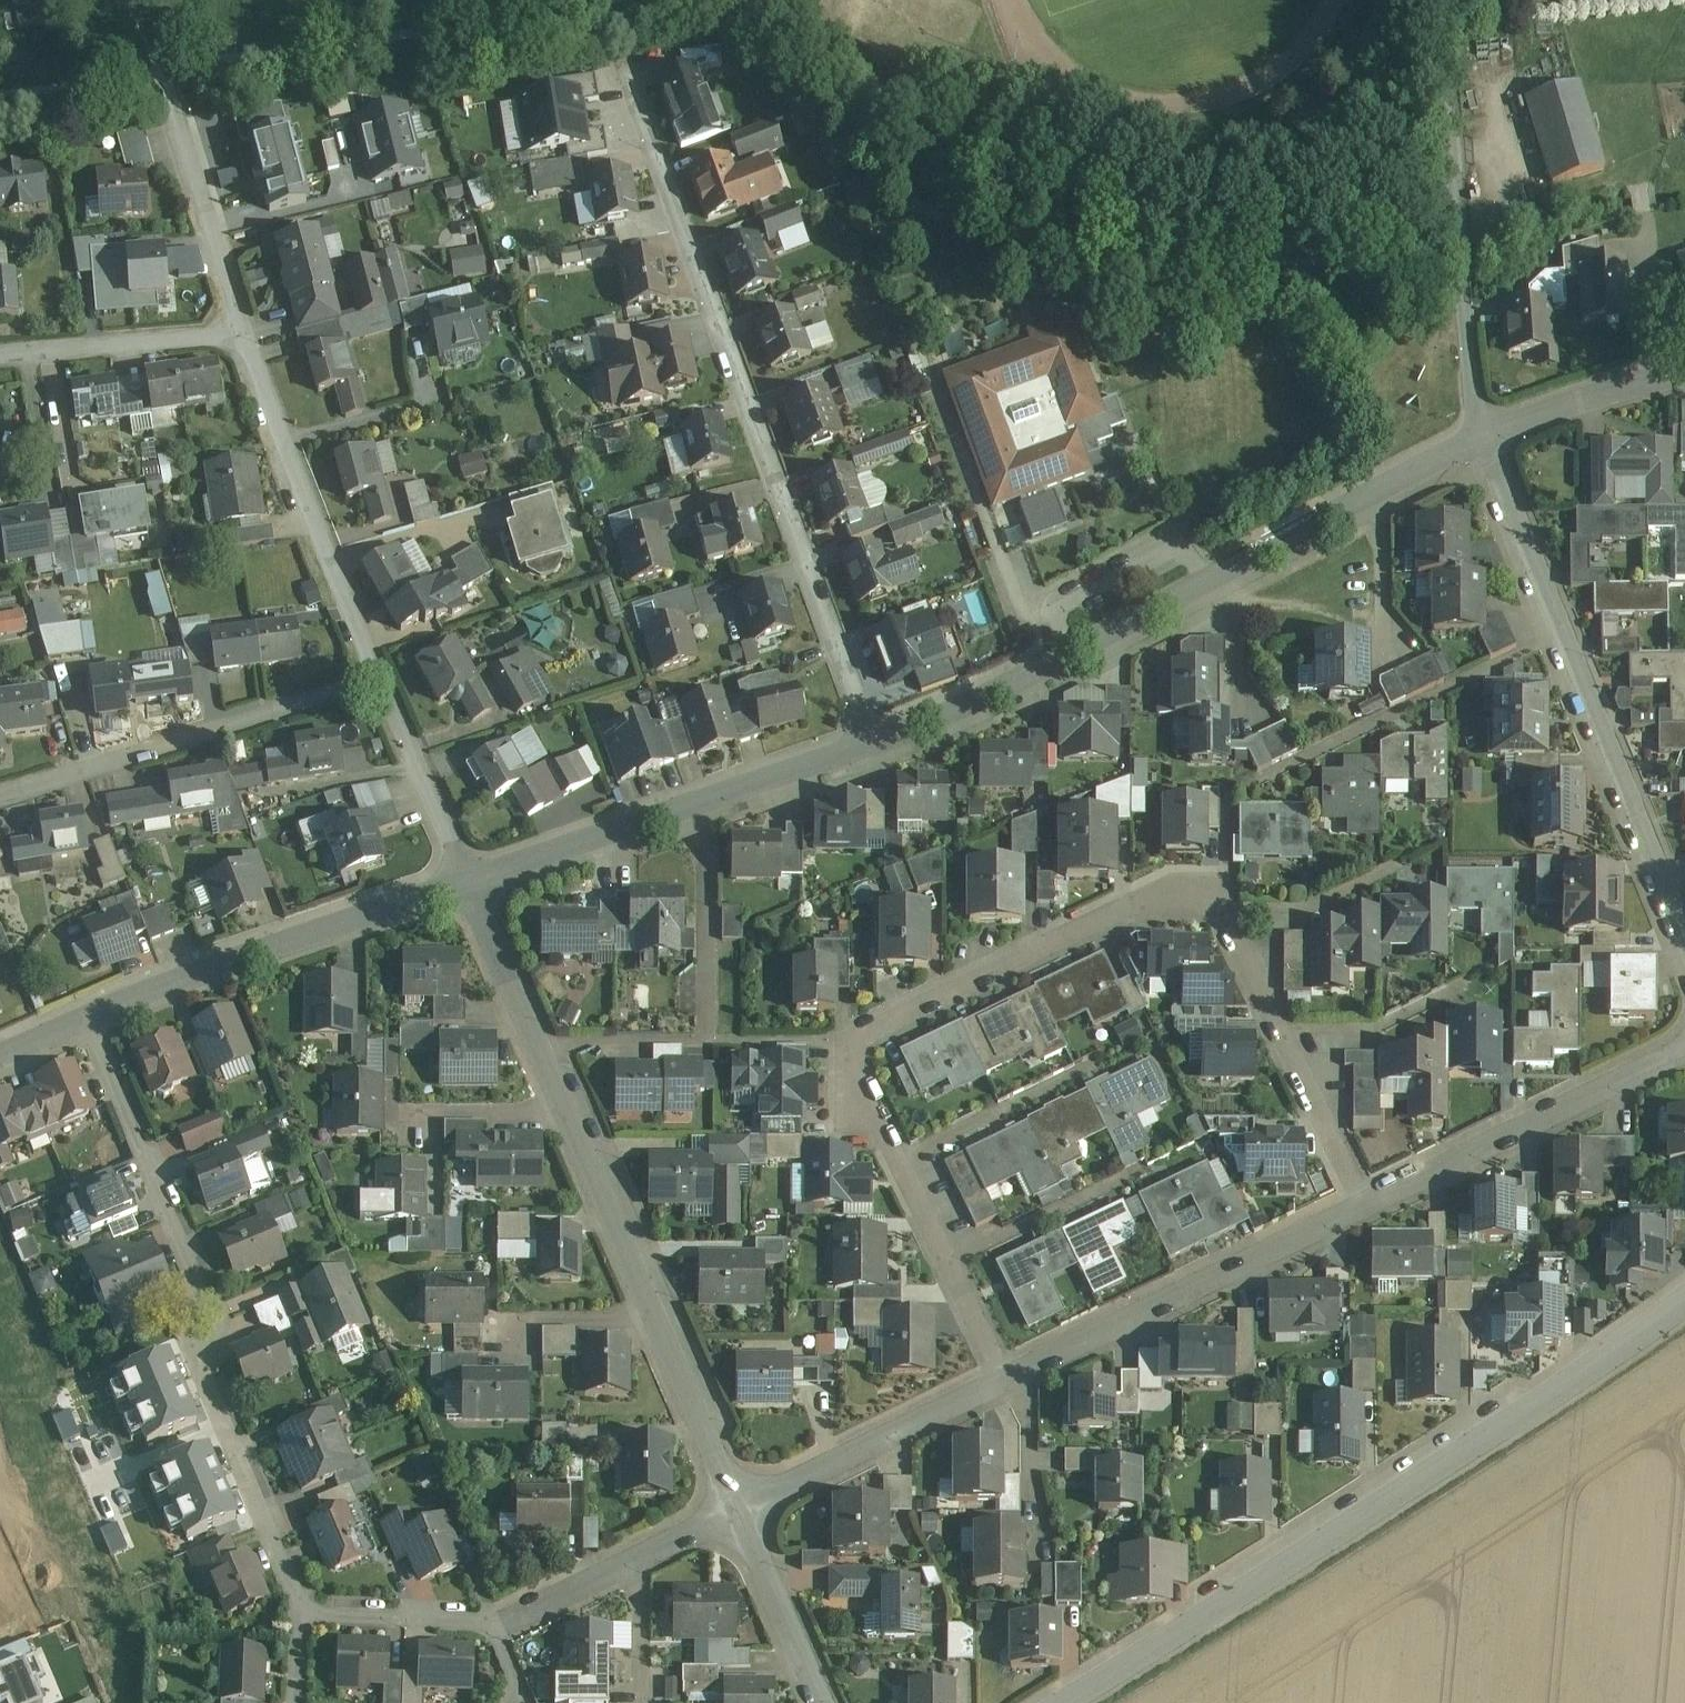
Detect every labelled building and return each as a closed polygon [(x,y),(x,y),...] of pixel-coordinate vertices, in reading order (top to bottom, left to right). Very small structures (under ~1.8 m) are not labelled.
[(718,48),(696,56),(700,68),(722,60),(718,48)] [(694,69),(657,83),(658,83),(673,126),(673,127),(674,126),(712,111),(706,94),(703,95),(694,70),(695,70),(694,69)] [(595,76),(555,82),(557,95),(579,92),(581,104),(599,101),(595,76)] [(1578,85),(1526,100),(1552,186),(1603,171),(1578,85)] [(557,95),(517,102),(526,154),(587,144),(581,104),(579,92),(557,95)] [(248,139),(287,129),(281,106),(234,110),(241,143),(248,141),(248,139)] [(357,119),(365,150),(412,139),(404,108),(357,119)] [(712,111),(674,126),(681,147),(720,133),(713,111),(712,111)] [(773,123),(731,140),(740,162),(768,151),(769,153),(782,148),(773,123)] [(143,130),(119,136),(127,164),(150,158),(143,130)] [(251,140),(251,141),(260,175),(256,177),(260,192),(264,191),(270,211),(306,202),(287,130),(251,140)] [(412,139),(365,150),(372,182),(420,170),(412,139)] [(322,145),(328,170),(340,167),(334,142),(322,145)] [(587,158),(529,167),(533,190),(589,181),(589,180),(590,180),(587,158)] [(766,166),(733,178),(727,160),(691,173),(708,220),(746,206),(748,210),(779,198),(766,166)] [(0,172),(0,209),(9,208),(9,212),(29,210),(28,201),(45,199),(41,167),(18,170),(18,168),(4,170),(4,172),(0,172)] [(138,178),(120,179),(119,173),(98,175),(101,217),(142,214),(147,209),(146,199),(141,195),(139,195),(138,178)] [(590,180),(589,180),(589,181),(598,226),(637,218),(629,173),(590,180)] [(793,205),(760,218),(769,242),(770,242),(770,241),(801,229),(802,229),(793,205)] [(331,221),(313,226),(316,236),(323,265),(342,260),(331,221)] [(313,226),(262,240),(265,249),(279,246),(316,236),(313,226)] [(484,275),(481,227),(451,229),(454,276),(484,275)] [(316,236),(279,246),(287,277),(284,283),(287,294),(293,298),(293,299),(330,289),(323,265),(316,236)] [(104,239),(72,242),(78,276),(92,274),(90,251),(105,250),(104,239)] [(756,239),(719,252),(720,253),(736,297),(736,298),(775,283),(769,265),(766,266),(756,239)] [(1597,241),(1562,251),(1563,274),(1564,280),(1581,278),(1580,266),(1599,265),(1597,241)] [(617,242),(593,246),(596,260),(620,256),(617,242)] [(105,250),(90,251),(92,274),(96,314),(157,309),(156,295),(166,295),(162,250),(132,252),(131,248),(105,250)] [(200,248),(176,248),(176,276),(201,275),(200,248)] [(408,303),(395,256),(373,262),(386,309),(399,305),(408,303)] [(660,256),(620,262),(628,308),(667,302),(660,256)] [(1677,260),(1684,286),(1684,258),(1677,260)] [(373,262),(347,269),(360,316),(386,309),(373,262)] [(1599,265),(1580,266),(1581,278),(1584,320),(1604,319),(1609,312),(1626,311),(1623,268),(1609,269),(1608,267),(1606,264),(1599,265)] [(1545,275),(1529,291),(1530,307),(1548,306),(1549,308),(1566,306),(1564,280),(1563,274),(1545,275)] [(17,317),(13,275),(0,277),(0,318),(17,317)] [(330,289),(293,299),(297,316),(334,306),(330,289)] [(816,290),(793,298),(798,311),(821,303),(816,290)] [(426,298),(408,303),(399,305),(404,326),(405,333),(432,326),(429,313),(430,313),(426,298)] [(430,313),(429,313),(432,326),(439,354),(456,350),(459,352),(473,348),(474,345),(487,342),(476,301),(430,313)] [(334,306),(297,316),(301,331),(337,321),(338,321),(334,306)] [(1530,307),(1505,309),(1506,323),(1504,326),(1505,337),(1508,340),(1509,354),(1552,350),(1549,308),(1548,306),(1530,307)] [(338,321),(337,321),(344,342),(391,330),(386,309),(360,316),(338,321)] [(793,312),(755,325),(755,326),(756,326),(771,368),(771,369),(811,354),(804,336),(801,337),(793,312)] [(301,331),(296,333),(301,354),(307,352),(307,353),(308,352),(344,342),(337,321),(301,331)] [(1067,321),(1040,330),(1044,341),(946,377),(993,508),(1020,498),(1016,488),(1036,481),(1040,491),(1089,473),(1084,460),(1079,447),(1069,451),(1061,431),(1102,416),(1098,406),(1092,389),(1081,393),(1074,374),(1085,370),(1067,321)] [(627,330),(598,336),(606,370),(634,364),(627,330)] [(686,339),(650,347),(659,389),(695,382),(686,339)] [(344,342),(308,352),(318,392),(337,388),(354,383),(344,342)] [(217,366),(176,372),(182,409),(209,405),(208,400),(222,397),(217,366)] [(867,368),(838,379),(843,393),(872,382),(867,368)] [(176,372),(145,377),(148,397),(151,415),(182,409),(176,372)] [(114,383),(73,390),(78,421),(92,419),(93,424),(120,420),(117,402),(114,383)] [(354,383),(337,388),(346,418),(363,413),(354,383)] [(824,393),(786,407),(801,449),(839,435),(824,393)] [(148,397),(117,402),(120,420),(151,415),(148,397)] [(1116,398),(1098,406),(1102,416),(1061,431),(1069,451),(1079,447),(1084,460),(1100,454),(1098,446),(1114,440),(1111,432),(1127,426),(1116,398)] [(678,410),(654,415),(657,430),(681,424),(678,410)] [(719,421),(682,430),(692,472),(729,462),(719,421)] [(1673,445),(1606,446),(1606,455),(1593,455),(1593,501),(1609,501),(1609,483),(1648,483),(1649,510),(1674,510),(1673,445)] [(874,447),(851,456),(855,468),(878,460),(874,447)] [(372,449),(336,458),(346,499),(366,494),(383,489),(372,449)] [(458,458),(466,480),(489,472),(482,451),(458,458)] [(183,481),(177,453),(159,456),(165,485),(183,481)] [(245,463),(210,468),(219,523),(259,517),(255,495),(250,496),(245,463)] [(850,469),(812,483),(813,484),(814,483),(829,526),(828,526),(829,527),(842,522),(868,512),(862,494),(858,494),(850,469)] [(422,482),(405,487),(416,527),(440,520),(436,506),(429,508),(422,482)] [(552,487),(514,498),(518,513),(549,504),(550,505),(557,503),(552,487)] [(383,489),(366,494),(374,524),(391,520),(383,489)] [(1055,492),(1020,503),(1031,537),(1066,525),(1055,492)] [(142,497),(81,507),(82,510),(87,542),(148,532),(142,497)] [(668,503),(629,513),(635,537),(653,532),(654,534),(672,529),(674,526),(668,503)] [(549,504),(518,513),(523,527),(509,531),(520,568),(528,566),(529,571),(541,577),(554,573),(560,561),(550,528),(556,526),(550,505),(549,504)] [(750,504),(711,515),(712,516),(723,559),(762,549),(750,504)] [(868,512),(842,522),(851,541),(889,527),(882,507),(868,512)] [(82,510),(68,512),(67,509),(65,509),(71,545),(87,542),(82,510)] [(937,509),(913,518),(920,535),(943,526),(937,509)] [(1648,511),(1648,526),(1676,526),(1677,567),(1684,567),(1684,510),(1674,510),(1649,510),(1648,511)] [(45,511),(0,519),(8,562),(52,554),(45,511)] [(1581,511),(1582,539),(1571,539),(1571,573),(1590,573),(1590,572),(1590,549),(1602,549),(1602,541),(1648,541),(1648,526),(1648,511),(1581,511)] [(712,516),(695,520),(707,564),(723,559),(712,516)] [(913,518),(889,527),(898,550),(922,541),(920,535),(913,518)] [(1466,525),(1417,525),(1417,579),(1433,579),(1466,579),(1466,525)] [(272,527),(237,532),(239,548),(274,542),(272,527)] [(635,537),(620,541),(631,582),(670,572),(662,543),(658,540),(655,541),(654,534),(653,532),(635,537)] [(477,546),(451,562),(457,572),(467,589),(493,574),(477,546)] [(879,547),(841,561),(842,562),(843,561),(858,604),(857,604),(858,605),(897,590),(891,572),(887,573),(885,565),(878,548),(879,548),(879,547)] [(419,586),(397,548),(363,567),(385,605),(402,595),(419,586)] [(908,557),(885,565),(887,573),(891,572),(897,590),(917,583),(908,557)] [(1677,567),(1677,580),(1684,580),(1684,567),(1677,567)] [(457,572),(447,578),(456,595),(467,589),(457,572)] [(1609,572),(1590,572),(1590,573),(1571,573),(1571,587),(1594,587),(1609,586),(1609,572)] [(160,575),(142,580),(156,623),(173,618),(160,575)] [(406,602),(389,611),(401,631),(422,619),(425,624),(435,618),(436,620),(447,614),(452,615),(464,608),(456,595),(447,578),(423,592),(406,602)] [(1466,579),(1433,579),(1433,632),(1477,632),(1482,632),(1482,621),(1482,579),(1466,579)] [(419,586),(402,595),(406,602),(423,592),(419,586)] [(1609,586),(1594,587),(1595,617),(1669,616),(1668,586),(1609,586)] [(780,587),(741,598),(755,642),(793,631),(780,587)] [(692,590),(653,601),(661,626),(678,621),(679,623),(698,618),(699,615),(692,590)] [(932,604),(908,613),(913,625),(936,617),(932,604)] [(28,633),(27,611),(0,613),(0,635),(28,633)] [(209,619),(177,624),(182,642),(212,638),(209,619)] [(1503,620),(1482,621),(1482,632),(1477,632),(1490,660),(1516,647),(1503,620)] [(661,626),(646,631),(657,671),(696,660),(688,631),(683,629),(681,629),(679,623),(678,621),(661,626)] [(92,623),(39,630),(48,661),(96,654),(92,623)] [(296,626),(212,638),(216,664),(217,673),(301,662),(296,626)] [(908,626),(870,640),(870,641),(871,640),(887,682),(886,683),(886,684),(926,669),(919,651),(916,651),(908,626)] [(212,638),(182,642),(190,668),(216,664),(212,638)] [(1225,639),(1204,639),(1204,641),(1204,668),(1213,668),(1225,668),(1225,639)] [(1190,640),(1180,647),(1180,668),(1204,668),(1204,641),(1190,640)] [(1366,641),(1317,641),(1317,671),(1314,671),(1314,694),(1329,694),(1329,700),(1346,700),(1346,694),(1366,694),(1366,641)] [(1639,642),(1602,643),(1603,656),(1630,656),(1630,657),(1639,656),(1639,642)] [(474,683),(453,645),(419,665),(440,703),(449,698),(455,702),(462,701),(473,721),(490,711),(474,683)] [(528,654),(511,664),(525,689),(533,685),(541,699),(551,694),(528,654)] [(1432,655),(1406,668),(1418,694),(1445,682),(1432,655)] [(1630,657),(1631,692),(1619,692),(1616,702),(1620,712),(1631,712),(1631,692),(1651,692),(1651,683),(1653,683),(1653,680),(1670,680),(1671,714),(1684,713),(1684,656),(1639,656),(1630,657)] [(511,664),(495,673),(509,699),(526,690),(525,689),(511,664)] [(145,667),(92,674),(99,719),(126,716),(123,698),(134,697),(135,704),(175,699),(176,703),(194,701),(189,668),(146,674),(145,667)] [(1180,668),(1174,668),(1174,717),(1190,717),(1213,717),(1213,668),(1180,668)] [(1406,668),(1392,674),(1405,701),(1418,694),(1406,668)] [(797,688),(781,691),(777,674),(749,680),(756,711),(760,730),(804,720),(797,688)] [(1405,701),(1392,674),(1379,680),(1379,687),(1390,708),(1405,701)] [(1514,681),(1485,681),(1485,696),(1495,696),(1495,695),(1514,695),(1514,681)] [(533,685),(525,689),(526,690),(509,699),(518,713),(541,699),(533,685)] [(1091,687),(1064,696),(1065,710),(1091,709),(1091,687)] [(1131,690),(1106,690),(1106,709),(1108,709),(1108,723),(1117,723),(1117,732),(1130,732),(1131,690)] [(719,693),(680,707),(687,726),(696,754),(697,756),(734,743),(736,742),(728,720),(719,693)] [(1514,695),(1495,695),(1495,696),(1495,729),(1499,729),(1499,757),(1514,757),(1514,770),(1523,770),(1523,757),(1544,757),(1544,756),(1544,695),(1514,695)] [(0,702),(0,739),(45,733),(40,696),(0,702)] [(1065,710),(1062,710),(1062,736),(1059,737),(1059,741),(1062,743),(1062,748),(1064,748),(1089,747),(1108,747),(1108,723),(1108,709),(1106,709),(1091,709),(1065,710)] [(756,711),(728,720),(736,742),(734,743),(735,745),(761,736),(760,730),(756,711)] [(1671,714),(1659,714),(1659,726),(1671,726),(1671,727),(1684,726),(1684,713),(1671,714)] [(1213,717),(1190,717),(1190,764),(1226,764),(1226,717),(1213,717)] [(641,721),(621,729),(622,731),(605,737),(621,781),(638,774),(639,776),(659,769),(658,767),(646,734),(641,721)] [(1117,732),(1117,723),(1108,723),(1108,747),(1117,747),(1117,732)] [(1284,724),(1258,737),(1272,766),(1298,753),(1284,724)] [(687,726),(665,733),(675,761),(696,754),(687,726)] [(1671,727),(1671,726),(1659,726),(1659,754),(1682,753),(1682,750),(1684,750),(1684,726),(1671,727)] [(512,736),(525,768),(547,759),(534,727),(512,736)] [(663,728),(646,734),(658,767),(675,761),(665,733),(663,728)] [(1429,738),(1395,738),(1380,746),(1380,762),(1380,781),(1380,789),(1383,789),(1383,781),(1394,780),(1413,781),(1413,786),(1425,785),(1425,805),(1446,806),(1446,730),(1429,738)] [(1048,733),(1028,733),(1028,748),(1030,748),(1030,769),(1048,769),(1048,733)] [(337,735),(296,742),(299,762),(302,779),(343,772),(337,735)] [(1258,737),(1243,744),(1257,773),(1272,766),(1258,737)] [(503,746),(475,762),(485,779),(495,798),(513,788),(528,816),(544,807),(544,806),(529,780),(507,743),(503,746)] [(1049,769),(1059,769),(1058,746),(1049,746),(1049,769)] [(1089,747),(1064,748),(1064,761),(1089,761),(1089,747)] [(1028,748),(979,748),(980,788),(1030,788),(1030,769),(1030,748),(1028,748)] [(592,779),(578,754),(566,760),(580,786),(592,779)] [(1559,756),(1544,756),(1544,757),(1523,757),(1523,770),(1559,771),(1559,756)] [(580,786),(566,760),(551,769),(565,794),(580,786)] [(1148,786),(1148,760),(1137,760),(1136,785),(1148,786)] [(299,762),(267,767),(270,784),(302,779),(299,762)] [(475,762),(467,766),(477,784),(485,779),(475,762)] [(1345,762),(1345,781),(1324,781),(1324,794),(1324,815),(1324,818),(1351,818),(1351,836),(1379,836),(1379,781),(1380,781),(1380,762),(1345,762)] [(224,766),(205,769),(206,774),(209,774),(214,806),(199,808),(200,813),(232,808),(224,766)] [(267,767),(227,773),(235,792),(248,789),(248,788),(270,784),(267,767)] [(550,768),(529,780),(544,806),(565,794),(551,769),(550,768)] [(1464,791),(1483,792),(1483,769),(1464,769),(1464,791)] [(1559,771),(1523,770),(1514,770),(1506,770),(1506,787),(1534,787),(1534,786),(1560,786),(1561,771),(1559,771)] [(206,774),(167,781),(170,800),(173,818),(200,813),(199,808),(214,806),(209,774),(206,774)] [(1131,778),(1114,784),(1114,823),(1131,823),(1131,778)] [(946,779),(897,779),(897,822),(946,822),(946,779)] [(1096,816),(1066,817),(1066,846),(1060,846),(1060,849),(1066,849),(1066,879),(1115,878),(1114,823),(1114,784),(1095,792),(1096,793),(1096,816)] [(1560,786),(1534,786),(1534,787),(1539,787),(1539,827),(1534,827),(1534,846),(1576,846),(1577,830),(1581,830),(1581,786),(1560,786)] [(1133,789),(1132,814),(1146,814),(1146,789),(1133,789)] [(1219,791),(1201,791),(1201,804),(1203,804),(1203,833),(1219,833),(1219,791)] [(1324,794),(1312,794),(1312,792),(1311,792),(1311,813),(1311,815),(1324,815),(1324,794)] [(834,810),(815,810),(815,850),(863,850),(863,840),(863,795),(851,795),(851,798),(834,798),(834,810)] [(884,795),(863,795),(863,840),(884,840),(884,835),(884,795)] [(170,800),(139,805),(142,823),(173,818),(170,800)] [(392,803),(353,817),(355,824),(368,819),(373,834),(400,824),(392,803)] [(1201,804),(1165,804),(1165,853),(1203,853),(1203,833),(1203,804),(1201,804)] [(139,805),(107,810),(111,828),(128,825),(128,827),(143,825),(142,823),(139,805)] [(346,809),(296,827),(306,854),(329,846),(325,835),(352,825),(346,809)] [(107,810),(99,812),(106,829),(111,828),(107,810)] [(1311,813),(1244,813),(1244,856),(1311,856),(1311,815),(1311,813)] [(82,814),(40,821),(41,831),(42,831),(43,841),(34,842),(12,846),(15,863),(17,863),(37,860),(88,852),(82,814)] [(1037,814),(1011,824),(1011,842),(1019,842),(1019,855),(1021,855),(1037,855),(1037,814)] [(352,825),(325,835),(329,846),(341,879),(378,865),(368,836),(373,834),(368,819),(355,824),(352,825)] [(802,827),(786,827),(786,838),(779,839),(779,859),(801,860),(801,878),(802,878),(802,827)] [(41,831),(32,832),(34,842),(43,841),(42,831),(41,831)] [(902,835),(884,835),(884,840),(884,873),(902,866),(902,835)] [(126,880),(110,839),(93,845),(103,871),(97,874),(103,889),(126,880)] [(779,839),(732,839),(732,879),(780,879),(780,878),(779,860),(779,859),(779,839)] [(1011,866),(969,866),(969,923),(1021,923),(1021,855),(1019,855),(1019,842),(1011,842),(1011,866)] [(943,851),(906,865),(917,892),(943,882),(943,851)] [(239,869),(206,881),(222,921),(256,908),(256,906),(255,906),(251,897),(253,896),(255,891),(255,890),(271,884),(259,854),(237,863),(239,869)] [(779,859),(779,860),(780,878),(801,878),(801,860),(779,859)] [(37,860),(17,863),(19,877),(40,874),(37,860)] [(1569,861),(1536,861),(1536,910),(1568,909),(1568,876),(1569,876),(1569,861)] [(1513,874),(1446,874),(1446,897),(1446,912),(1481,912),(1481,937),(1513,937),(1513,874)] [(1054,875),(1037,875),(1037,904),(1054,904),(1054,875)] [(1569,876),(1568,876),(1568,909),(1568,935),(1600,936),(1617,935),(1617,934),(1617,876),(1569,876)] [(683,893),(630,893),(630,895),(630,932),(630,933),(646,932),(646,953),(677,953),(677,951),(677,933),(683,932),(683,893)] [(132,895),(116,901),(121,913),(122,913),(132,938),(147,932),(141,917),(132,895)] [(630,895),(616,895),(616,901),(616,932),(630,932),(630,895)] [(1446,897),(1420,897),(1420,903),(1380,903),(1380,915),(1380,962),(1382,962),(1382,944),(1420,943),(1420,957),(1444,957),(1444,962),(1447,962),(1446,912),(1446,897)] [(616,901),(600,901),(600,916),(594,916),(594,936),(616,936),(616,932),(616,901)] [(168,906),(141,917),(147,932),(151,942),(177,931),(168,906)] [(742,910),(722,910),(722,941),(742,941),(742,910)] [(927,910),(880,910),(880,951),(886,951),(886,968),(927,968),(927,910)] [(121,913),(85,927),(101,968),(138,953),(132,938),(122,913),(121,913)] [(1358,921),(1343,921),(1343,928),(1324,928),(1324,935),(1311,935),(1311,948),(1311,961),(1311,974),(1311,985),(1340,985),(1340,965),(1379,966),(1379,962),(1380,962),(1380,915),(1359,915),(1358,921)] [(594,916),(549,916),(549,955),(594,954),(594,936),(594,916)] [(683,932),(677,933),(677,951),(692,951),(692,933),(683,932)] [(1311,934),(1284,934),(1284,948),(1311,948),(1311,935),(1311,934)] [(1630,934),(1617,934),(1617,935),(1600,936),(1600,950),(1615,950),(1630,950),(1630,934)] [(1152,936),(1133,935),(1127,940),(1132,950),(1133,950),(1148,950),(1148,941),(1152,941),(1152,936)] [(1152,941),(1148,941),(1148,950),(1148,983),(1150,983),(1150,976),(1165,976),(1165,983),(1183,984),(1206,984),(1206,965),(1206,941),(1152,941)] [(849,942),(824,942),(824,964),(833,964),(834,978),(842,978),(849,978),(849,942)] [(1311,948),(1284,948),(1284,961),(1311,961),(1311,948)] [(1148,950),(1133,950),(1132,950),(1120,957),(1133,983),(1148,983),(1148,950)] [(1600,950),(1580,950),(1580,967),(1610,967),(1610,965),(1615,965),(1615,950),(1600,950)] [(454,955),(404,955),(405,997),(406,997),(424,997),(434,997),(433,1002),(459,1002),(459,977),(454,976),(454,955)] [(1512,955),(1499,958),(1499,969),(1512,962),(1512,955)] [(1102,959),(1037,990),(1055,1026),(1085,1012),(1081,1004),(1094,997),(1105,1020),(1126,1010),(1115,987),(1102,959)] [(1311,961),(1284,961),(1284,974),(1311,974),(1311,961)] [(824,964),(796,965),(796,1012),(834,1012),(834,978),(833,964),(824,964)] [(1214,965),(1206,965),(1206,984),(1183,984),(1183,1008),(1199,1008),(1199,1007),(1226,1008),(1226,993),(1220,993),(1220,980),(1214,965)] [(1615,965),(1610,965),(1610,967),(1610,1011),(1627,1011),(1627,1019),(1655,1019),(1655,965),(1615,965)] [(1580,970),(1550,970),(1550,978),(1532,978),(1532,998),(1551,998),(1551,1034),(1513,1034),(1513,1067),(1553,1067),(1553,1054),(1580,1055),(1580,970)] [(1311,974),(1284,974),(1284,993),(1311,993),(1311,985),(1311,974)] [(353,980),(309,981),(309,1011),(315,1011),(315,1032),(352,1032),(353,1032),(353,1019),(353,980)] [(1130,980),(1115,987),(1126,1010),(1129,1017),(1145,1009),(1130,980)] [(1037,993),(976,1023),(979,1029),(996,1063),(998,1062),(1035,1043),(1044,1062),(1067,1051),(1055,1026),(1037,990),(1037,989),(1035,990),(1037,993)] [(424,997),(406,997),(406,1007),(421,1007),(424,1003),(424,997)] [(459,1002),(433,1002),(434,1024),(465,1024),(465,1002),(459,1002)] [(1226,1008),(1199,1007),(1199,1008),(1199,1021),(1225,1021),(1226,1008)] [(231,1012),(197,1026),(197,1028),(199,1028),(217,1071),(250,1058),(231,1012)] [(367,1019),(353,1019),(353,1032),(352,1032),(352,1061),(367,1061),(367,1019)] [(1501,1019),(1447,1019),(1447,1036),(1447,1063),(1481,1063),(1481,1079),(1501,1079),(1501,1019)] [(1115,1030),(1124,1047),(1143,1036),(1134,1020),(1115,1030)] [(1199,1021),(1190,1021),(1190,1039),(1203,1039),(1203,1037),(1226,1037),(1226,1021),(1199,1021)] [(434,1024),(400,1024),(400,1042),(400,1045),(434,1045),(434,1024)] [(961,1026),(903,1055),(909,1066),(921,1092),(953,1077),(959,1089),(985,1076),(961,1026)] [(996,1063),(979,1029),(967,1035),(962,1026),(961,1026),(985,1076),(1001,1068),(998,1062),(996,1063)] [(1447,1063),(1447,1036),(1418,1036),(1418,1054),(1380,1055),(1380,1068),(1380,1081),(1380,1083),(1417,1083),(1417,1120),(1447,1120),(1447,1063)] [(170,1037),(136,1051),(154,1097),(156,1096),(164,1099),(172,1096),(175,1088),(189,1082),(170,1037)] [(1226,1037),(1203,1037),(1203,1039),(1203,1078),(1252,1078),(1253,1037),(1226,1037)] [(494,1038),(442,1038),(442,1085),(494,1085),(494,1038)] [(400,1045),(400,1042),(384,1042),(384,1081),(400,1081),(400,1045)] [(682,1048),(653,1048),(653,1067),(653,1068),(664,1068),(664,1069),(682,1069),(682,1065),(682,1048)] [(807,1048),(776,1048),(777,1060),(802,1060),(802,1062),(808,1062),(807,1048)] [(1380,1055),(1344,1054),(1344,1068),(1353,1068),(1380,1068),(1380,1055)] [(777,1060),(734,1060),(734,1093),(736,1093),(736,1087),(760,1087),(759,1123),(766,1123),(766,1139),(801,1139),(802,1139),(802,1107),(815,1107),(814,1081),(802,1081),(802,1062),(802,1060),(777,1060)] [(682,1065),(682,1069),(664,1069),(664,1112),(692,1112),(692,1092),(699,1092),(699,1065),(682,1065)] [(1147,1065),(1087,1094),(1105,1131),(1119,1158),(1133,1151),(1141,1147),(1133,1132),(1145,1126),(1149,1127),(1154,1125),(1156,1120),(1151,1110),(1166,1102),(1147,1065)] [(908,1099),(921,1092),(909,1066),(895,1073),(908,1099)] [(653,1067),(617,1067),(616,1112),(664,1112),(664,1069),(664,1068),(653,1068),(653,1067)] [(1380,1068),(1353,1068),(1353,1081),(1380,1081),(1380,1068)] [(68,1069),(40,1081),(45,1095),(32,1101),(46,1135),(57,1131),(60,1126),(59,1123),(73,1117),(77,1118),(91,1112),(74,1071),(68,1069)] [(380,1079),(337,1080),(337,1134),(380,1134),(380,1079)] [(1380,1081),(1353,1081),(1353,1094),(1380,1094),(1380,1083),(1380,1081)] [(1087,1094),(1028,1123),(1059,1187),(1068,1183),(1065,1177),(1064,1178),(1061,1172),(1073,1165),(1067,1152),(1069,1151),(1068,1149),(1105,1131),(1087,1094)] [(1380,1094),(1353,1094),(1353,1121),(1380,1121),(1380,1094)] [(10,1104),(7,1095),(0,1098),(0,1151),(24,1141),(28,1143),(46,1135),(32,1101),(30,1096),(10,1104)] [(1669,1115),(1669,1163),(1684,1164),(1684,1115),(1669,1115)] [(218,1116),(182,1132),(191,1153),(209,1146),(209,1145),(227,1137),(218,1116)] [(1256,1119),(1199,1119),(1207,1136),(1246,1136),(1246,1135),(1257,1135),(1256,1119)] [(487,1123),(444,1123),(444,1146),(458,1146),(478,1146),(478,1139),(487,1139),(487,1123)] [(1059,1187),(1028,1123),(966,1153),(972,1166),(978,1179),(984,1190),(1024,1170),(1038,1197),(1059,1187)] [(240,1134),(209,1147),(215,1162),(234,1155),(238,1166),(251,1160),(240,1134)] [(46,1135),(28,1143),(34,1155),(51,1148),(46,1135)] [(1257,1135),(1246,1135),(1246,1136),(1246,1156),(1251,1156),(1251,1185),(1301,1185),(1301,1136),(1279,1136),(1279,1135),(1257,1135)] [(487,1139),(478,1139),(478,1146),(478,1163),(485,1163),(485,1187),(540,1187),(540,1138),(487,1139)] [(750,1139),(720,1139),(720,1166),(750,1166),(750,1139)] [(801,1139),(766,1139),(766,1161),(801,1161),(801,1139)] [(1633,1142),(1597,1141),(1597,1152),(1599,1152),(1599,1171),(1633,1171),(1633,1142)] [(478,1146),(458,1146),(458,1156),(465,1163),(478,1163),(478,1146)] [(849,1152),(808,1152),(807,1205),(849,1205),(849,1178),(849,1152)] [(1597,1152),(1555,1152),(1555,1201),(1599,1201),(1599,1171),(1599,1152),(1597,1152)] [(966,1153),(944,1164),(950,1177),(972,1166),(966,1153)] [(215,1162),(198,1170),(205,1186),(199,1188),(208,1209),(249,1192),(238,1166),(234,1155),(215,1162)] [(251,1160),(238,1166),(249,1192),(251,1196),(270,1187),(257,1157),(251,1160)] [(710,1159),(656,1159),(656,1203),(710,1203),(710,1201),(710,1180),(710,1159)] [(1206,1165),(1138,1198),(1153,1229),(1173,1219),(1180,1236),(1204,1224),(1196,1208),(1221,1196),(1206,1165)] [(972,1166),(950,1177),(956,1190),(978,1179),(972,1166)] [(423,1167),(380,1167),(380,1221),(407,1221),(422,1221),(423,1220),(423,1167)] [(112,1171),(76,1186),(88,1215),(86,1222),(92,1237),(139,1217),(130,1196),(116,1190),(118,1184),(112,1171)] [(866,1171),(857,1171),(854,1174),(854,1178),(849,1178),(849,1205),(866,1205),(869,1203),(869,1174),(866,1171)] [(737,1175),(715,1175),(715,1181),(710,1180),(710,1201),(715,1201),(716,1227),(737,1227),(737,1175)] [(1537,1178),(1522,1178),(1522,1192),(1522,1214),(1512,1214),(1512,1222),(1538,1221),(1537,1178)] [(978,1179),(956,1190),(963,1203),(985,1192),(984,1190),(978,1179)] [(0,1188),(0,1202),(3,1211),(26,1203),(19,1182),(0,1188)] [(305,1190),(292,1197),(299,1211),(312,1204),(305,1190)] [(1245,1214),(1233,1190),(1221,1196),(1233,1220),(1245,1214)] [(985,1192),(963,1203),(969,1215),(991,1205),(985,1192)] [(1522,1192),(1473,1193),(1474,1218),(1480,1218),(1480,1238),(1512,1238),(1512,1222),(1512,1214),(1522,1214),(1522,1192)] [(1221,1196),(1196,1208),(1204,1224),(1180,1236),(1173,1219),(1153,1229),(1168,1260),(1236,1227),(1233,1220),(1221,1196)] [(283,1197),(254,1209),(260,1223),(268,1220),(271,1227),(292,1218),(283,1197)] [(991,1205),(969,1215),(975,1229),(997,1218),(991,1205)] [(1122,1206),(1062,1235),(1073,1258),(1092,1297),(1124,1282),(1110,1252),(1137,1238),(1122,1206)] [(15,1231),(34,1226),(29,1211),(10,1216),(15,1231)] [(1673,1212),(1631,1212),(1631,1233),(1659,1233),(1659,1244),(1671,1244),(1671,1223),(1673,1223),(1673,1212)] [(535,1216),(498,1216),(498,1233),(535,1234),(535,1216)] [(1445,1251),(1445,1217),(1428,1217),(1428,1237),(1431,1237),(1431,1251),(1445,1251)] [(260,1223),(239,1232),(238,1235),(222,1242),(236,1275),(261,1265),(263,1258),(281,1251),(271,1227),(268,1220),(260,1223)] [(444,1220),(423,1220),(422,1221),(407,1221),(407,1256),(444,1256),(444,1220)] [(1671,1223),(1671,1244),(1672,1253),(1684,1253),(1684,1223),(1673,1223),(1671,1223)] [(571,1232),(540,1232),(540,1279),(579,1279),(579,1242),(571,1242),(571,1232)] [(879,1233),(836,1232),(836,1289),(843,1289),(854,1289),(884,1289),(884,1287),(884,1265),(879,1265),(879,1233)] [(1631,1233),(1615,1233),(1615,1254),(1607,1254),(1608,1280),(1615,1280),(1637,1280),(1659,1279),(1659,1244),(1659,1233),(1631,1233)] [(1062,1235),(998,1266),(1028,1328),(1061,1312),(1042,1273),(1073,1258),(1062,1235)] [(1428,1237),(1378,1237),(1378,1281),(1431,1280),(1431,1251),(1431,1237),(1428,1237)] [(25,1262),(41,1255),(34,1238),(18,1244),(25,1262)] [(120,1240),(83,1255),(91,1272),(132,1255),(125,1253),(120,1240)] [(787,1240),(755,1240),(756,1256),(756,1264),(760,1265),(787,1264),(787,1240)] [(1474,1278),(1474,1252),(1447,1251),(1447,1278),(1474,1278)] [(347,1252),(319,1263),(326,1280),(341,1273),(344,1280),(356,1275),(347,1252)] [(132,1255),(91,1272),(110,1319),(142,1306),(171,1293),(155,1253),(137,1261),(135,1256),(132,1255)] [(756,1256),(728,1256),(728,1259),(702,1259),(702,1256),(700,1256),(700,1305),(730,1305),(730,1302),(760,1302),(760,1265),(756,1264),(756,1256)] [(1574,1257),(1538,1257),(1538,1274),(1556,1274),(1556,1293),(1574,1293),(1574,1257)] [(1349,1272),(1325,1273),(1326,1288),(1336,1288),(1337,1330),(1349,1330),(1349,1272)] [(326,1280),(303,1290),(310,1308),(306,1310),(305,1310),(312,1327),(308,1328),(308,1327),(296,1332),(305,1353),(364,1328),(344,1280),(341,1273),(326,1280)] [(482,1280),(426,1280),(426,1325),(454,1325),(482,1325),(482,1280)] [(1637,1280),(1615,1280),(1615,1291),(1637,1291),(1637,1280)] [(1471,1285),(1445,1285),(1445,1313),(1471,1313),(1471,1285)] [(884,1289),(854,1289),(854,1303),(897,1303),(897,1287),(884,1287),(884,1289)] [(1326,1288),(1292,1290),(1292,1295),(1270,1295),(1271,1332),(1337,1330),(1336,1288),(1326,1288)] [(299,1293),(283,1299),(291,1318),(305,1310),(306,1310),(299,1293)] [(282,1299),(255,1310),(262,1327),(271,1330),(274,1336),(275,1335),(271,1328),(289,1321),(293,1331),(295,1330),(282,1299)] [(1518,1308),(1539,1346),(1558,1346),(1558,1299),(1522,1299),(1522,1304),(1518,1308)] [(854,1303),(853,1303),(853,1331),(887,1331),(887,1316),(897,1316),(898,1303),(897,1303),(854,1303)] [(1575,1337),(1595,1336),(1595,1320),(1611,1320),(1611,1303),(1590,1303),(1590,1312),(1574,1312),(1575,1337)] [(149,1322),(142,1306),(110,1319),(117,1336),(149,1322)] [(1539,1346),(1518,1308),(1506,1308),(1506,1346),(1511,1346),(1511,1358),(1539,1358),(1539,1346)] [(1253,1313),(1237,1313),(1237,1355),(1252,1355),(1252,1362),(1254,1362),(1253,1313)] [(897,1316),(887,1316),(887,1331),(887,1371),(929,1371),(929,1316),(897,1316)] [(274,1336),(266,1339),(264,1337),(255,1341),(253,1345),(255,1347),(252,1354),(236,1361),(249,1390),(290,1373),(276,1338),(293,1331),(289,1321),(271,1328),(275,1335),(274,1336)] [(482,1325),(454,1325),(454,1356),(478,1356),(482,1356),(482,1325)] [(543,1357),(578,1357),(578,1327),(543,1327),(543,1357)] [(1232,1336),(1173,1336),(1173,1379),(1232,1379),(1232,1336)] [(1456,1339),(1409,1339),(1410,1400),(1456,1400),(1456,1339)] [(1376,1340),(1349,1340),(1349,1364),(1359,1364),(1359,1393),(1376,1393),(1376,1340)] [(625,1345),(585,1345),(585,1394),(628,1394),(628,1374),(626,1374),(625,1345)] [(454,1356),(442,1356),(442,1382),(444,1382),(444,1375),(468,1375),(468,1374),(478,1374),(478,1356),(454,1356)] [(118,1378),(146,1445),(196,1425),(168,1357),(118,1378)] [(834,1357),(817,1357),(817,1385),(834,1385),(834,1357)] [(789,1360),(743,1361),(743,1402),(789,1402),(789,1360)] [(1138,1373),(1121,1373),(1121,1409),(1138,1409),(1138,1373)] [(478,1374),(468,1374),(468,1375),(468,1419),(527,1419),(527,1374),(478,1374)] [(1111,1387),(1072,1387),(1072,1411),(1077,1412),(1077,1430),(1111,1430),(1111,1387)] [(341,1397),(306,1411),(312,1425),(331,1417),(332,1420),(348,1413),(341,1397)] [(1361,1399),(1317,1399),(1317,1461),(1361,1461),(1361,1399)] [(1280,1407),(1254,1408),(1254,1439),(1281,1439),(1280,1407)] [(312,1425),(311,1425),(311,1428),(301,1432),(297,1430),(280,1438),(284,1447),(281,1454),(286,1466),(338,1444),(333,1434),(336,1428),(332,1420),(331,1417),(312,1425)] [(567,1426),(542,1426),(542,1459),(567,1459),(567,1426)] [(669,1442),(625,1442),(625,1494),(669,1494),(669,1442)] [(1001,1442),(955,1443),(955,1502),(999,1502),(1001,1502),(1001,1481),(1001,1442)] [(338,1444),(286,1466),(291,1478),(298,1481),(302,1490),(320,1483),(321,1480),(331,1475),(333,1476),(334,1476),(353,1468),(352,1466),(348,1457),(342,1455),(338,1444)] [(158,1473),(186,1540),(237,1519),(208,1452),(158,1473)] [(1100,1452),(1065,1452),(1065,1474),(1098,1474),(1098,1466),(1100,1466),(1100,1452)] [(582,1459),(567,1459),(566,1483),(583,1484),(583,1458),(582,1458),(582,1459)] [(368,1459),(352,1466),(353,1468),(334,1476),(339,1490),(351,1485),(374,1475),(368,1459)] [(1100,1466),(1098,1466),(1098,1474),(1098,1510),(1139,1510),(1138,1465),(1100,1466)] [(1264,1470),(1226,1470),(1226,1522),(1265,1522),(1264,1470)] [(912,1478),(883,1479),(883,1502),(883,1513),(886,1513),(912,1513),(912,1478)] [(1020,1482),(1001,1481),(1001,1502),(999,1502),(999,1514),(999,1515),(1001,1515),(1021,1515),(1020,1482)] [(339,1490),(317,1499),(325,1518),(344,1510),(345,1511),(359,1505),(351,1485),(339,1490)] [(568,1491),(517,1491),(517,1532),(568,1532),(568,1491)] [(883,1502),(835,1502),(836,1555),(886,1555),(886,1513),(883,1513),(883,1502)] [(325,1518),(310,1524),(328,1567),(336,1571),(359,1561),(351,1542),(355,1535),(345,1511),(344,1510),(325,1518)] [(408,1513),(381,1524),(396,1560),(412,1554),(405,1536),(404,1536),(415,1531),(408,1513)] [(999,1514),(974,1514),(974,1529),(1001,1528),(1001,1515),(999,1515),(999,1514)] [(443,1519),(415,1531),(405,1536),(412,1554),(422,1577),(420,1578),(421,1580),(461,1564),(443,1519)] [(588,1549),(598,1549),(597,1519),(586,1520),(588,1549)] [(1001,1528),(974,1529),(975,1558),(1021,1557),(1021,1545),(1023,1545),(1023,1528),(1001,1528)] [(226,1539),(196,1552),(202,1567),(207,1565),(212,1563),(216,1573),(237,1564),(226,1539)] [(1188,1585),(1187,1550),(1164,1551),(1164,1553),(1164,1583),(1165,1583),(1185,1582),(1186,1586),(1188,1585)] [(1145,1553),(1140,1558),(1125,1558),(1125,1602),(1165,1602),(1165,1583),(1164,1583),(1164,1553),(1145,1553)] [(829,1554),(802,1554),(802,1570),(829,1570),(829,1554)] [(1021,1557),(975,1558),(975,1586),(1023,1586),(1023,1569),(1021,1569),(1021,1557)] [(237,1564),(216,1573),(212,1563),(207,1565),(228,1614),(239,1610),(240,1611),(245,1614),(253,1610),(256,1604),(255,1603),(266,1598),(249,1559),(237,1564)] [(1055,1599),(1054,1567),(1041,1567),(1041,1599),(1055,1599)] [(1081,1567),(1054,1567),(1055,1599),(1055,1606),(1081,1606),(1081,1567)] [(873,1589),(873,1570),(829,1570),(829,1589),(873,1589)] [(916,1584),(882,1584),(883,1617),(883,1639),(883,1640),(917,1639),(916,1584)] [(735,1591),(674,1591),(674,1638),(707,1638),(707,1640),(735,1641),(735,1591)] [(883,1639),(883,1617),(867,1617),(864,1620),(864,1635),(867,1639),(883,1639)] [(1059,1619),(1012,1620),(1012,1669),(1059,1669),(1059,1619)] [(974,1626),(948,1626),(948,1662),(974,1662),(974,1626)] [(609,1630),(568,1630),(568,1681),(608,1681),(609,1681),(609,1630)] [(371,1642),(364,1641),(360,1645),(341,1644),(341,1649),(336,1654),(336,1664),(340,1670),(340,1682),(384,1684),(386,1684),(386,1674),(387,1646),(374,1645),(371,1642)] [(32,1659),(26,1642),(0,1653),(0,1672),(32,1659)] [(442,1648),(421,1647),(420,1675),(420,1688),(424,1688),(470,1690),(472,1649),(456,1649),(453,1645),(446,1645),(442,1648)] [(223,1650),(221,1702),(241,1702),(262,1702),(265,1652),(223,1650)] [(750,1651),(717,1652),(717,1668),(718,1669),(750,1668),(750,1651)] [(34,1658),(32,1659),(0,1672),(0,1691),(0,1692),(0,1702),(40,1702),(37,1695),(40,1693),(35,1681),(43,1678),(34,1658)] [(717,1668),(682,1669),(682,1685),(716,1685),(718,1685),(718,1684),(718,1669),(717,1668)] [(386,1674),(386,1684),(384,1684),(383,1702),(402,1702),(403,1674),(386,1674)] [(403,1674),(402,1702),(423,1702),(424,1688),(420,1688),(420,1675),(403,1674)] [(568,1681),(559,1680),(559,1702),(579,1702),(579,1692),(608,1692),(608,1681),(568,1681)] [(667,1680),(667,1699),(682,1699),(682,1680),(667,1680)] [(725,1684),(718,1684),(718,1685),(716,1685),(716,1699),(724,1699),(725,1684)] [(725,1684),(724,1699),(724,1702),(774,1702),(774,1684),(725,1684)] [(910,1686),(910,1702),(953,1702),(953,1687),(910,1686)] [(579,1692),(579,1702),(608,1702),(608,1692),(579,1692)]
